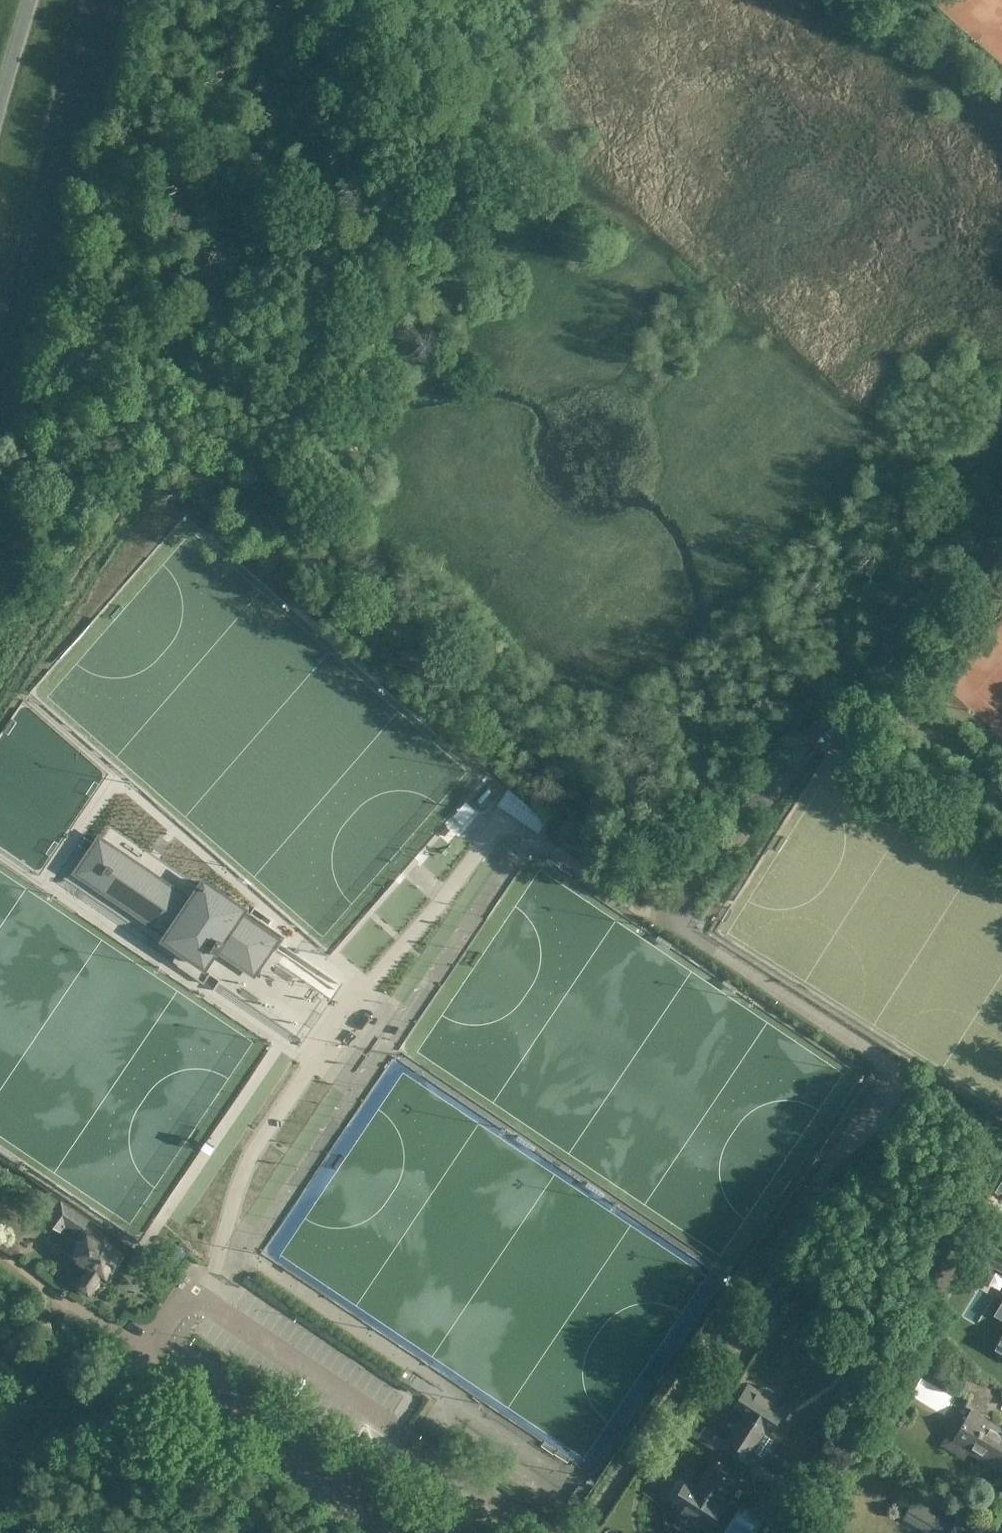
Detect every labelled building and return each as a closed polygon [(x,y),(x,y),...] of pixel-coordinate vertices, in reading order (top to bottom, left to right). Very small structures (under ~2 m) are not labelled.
[(103,832),(75,873),(170,937),(168,939),(213,970),(225,952),(261,975),(286,937),(254,915),(260,907),(208,873),(194,894),(103,832)] [(80,1234),(90,1219),(63,1200),(54,1214),(49,1222),(62,1231),(66,1224),(80,1234)] [(102,1274),(108,1264),(114,1268),(123,1254),(92,1234),(77,1259),(90,1267),(80,1284),(88,1289),(99,1272),(102,1274)] [(989,1250),(981,1265),(993,1271),(995,1267),(1001,1272),(1001,1257),(989,1250)] [(761,1348),(781,1316),(767,1307),(746,1339),(761,1348)] [(965,1424),(958,1420),(944,1443),(967,1458),(971,1451),(1001,1469),(1001,1427),(987,1418),(995,1406),(992,1404),(999,1393),(956,1367),(949,1380),(974,1395),(967,1406),(973,1410),(965,1424)] [(770,1432),(785,1409),(773,1401),(774,1399),(775,1396),(775,1393),(774,1391),(774,1390),(773,1390),(770,1387),(767,1386),(766,1386),(763,1386),(761,1387),(758,1389),(757,1391),(748,1385),(733,1408),(745,1416),(743,1419),(741,1418),(728,1439),(750,1452),(765,1428),(770,1432)] [(719,1500),(734,1476),(713,1462),(702,1480),(704,1481),(699,1487),(687,1479),(686,1481),(684,1479),(681,1479),(679,1480),(676,1482),(670,1491),(669,1494),(670,1497),(671,1499),(673,1501),(673,1502),(682,1508),(680,1511),(680,1513),(680,1516),(681,1519),(682,1520),(684,1522),(687,1523),(687,1524),(688,1524),(689,1523),(691,1523),(694,1522),(696,1521),(698,1519),(710,1526),(724,1503),(719,1500)] [(767,1489),(750,1516),(772,1529),(788,1503),(767,1489)] [(915,1498),(904,1517),(931,1532),(963,1532),(966,1527),(915,1498)]
